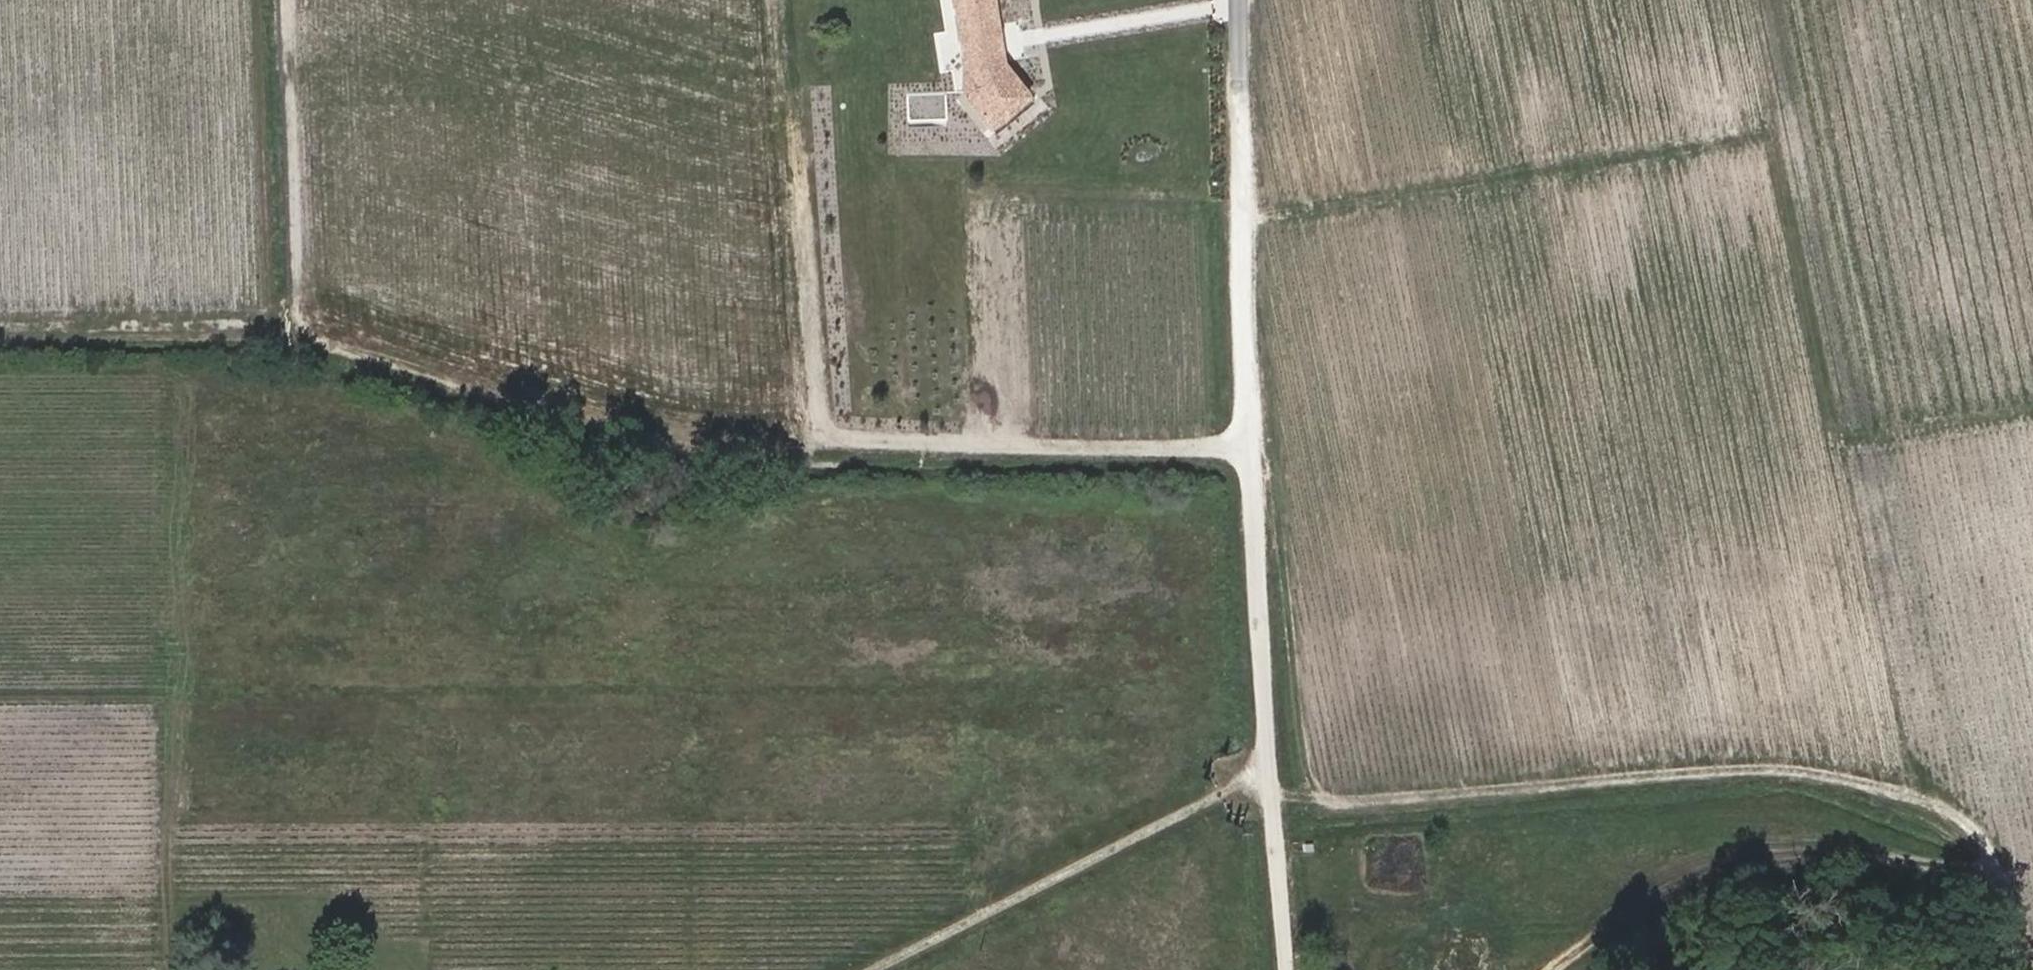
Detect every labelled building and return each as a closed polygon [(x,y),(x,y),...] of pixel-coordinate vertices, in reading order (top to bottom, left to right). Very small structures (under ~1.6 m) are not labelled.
[(968,69),(967,77),(961,91),(990,127),(1026,96),(1002,65),(988,0),(954,0),(968,69)] [(927,93),(943,93),(942,81),(926,81),(927,93)]
